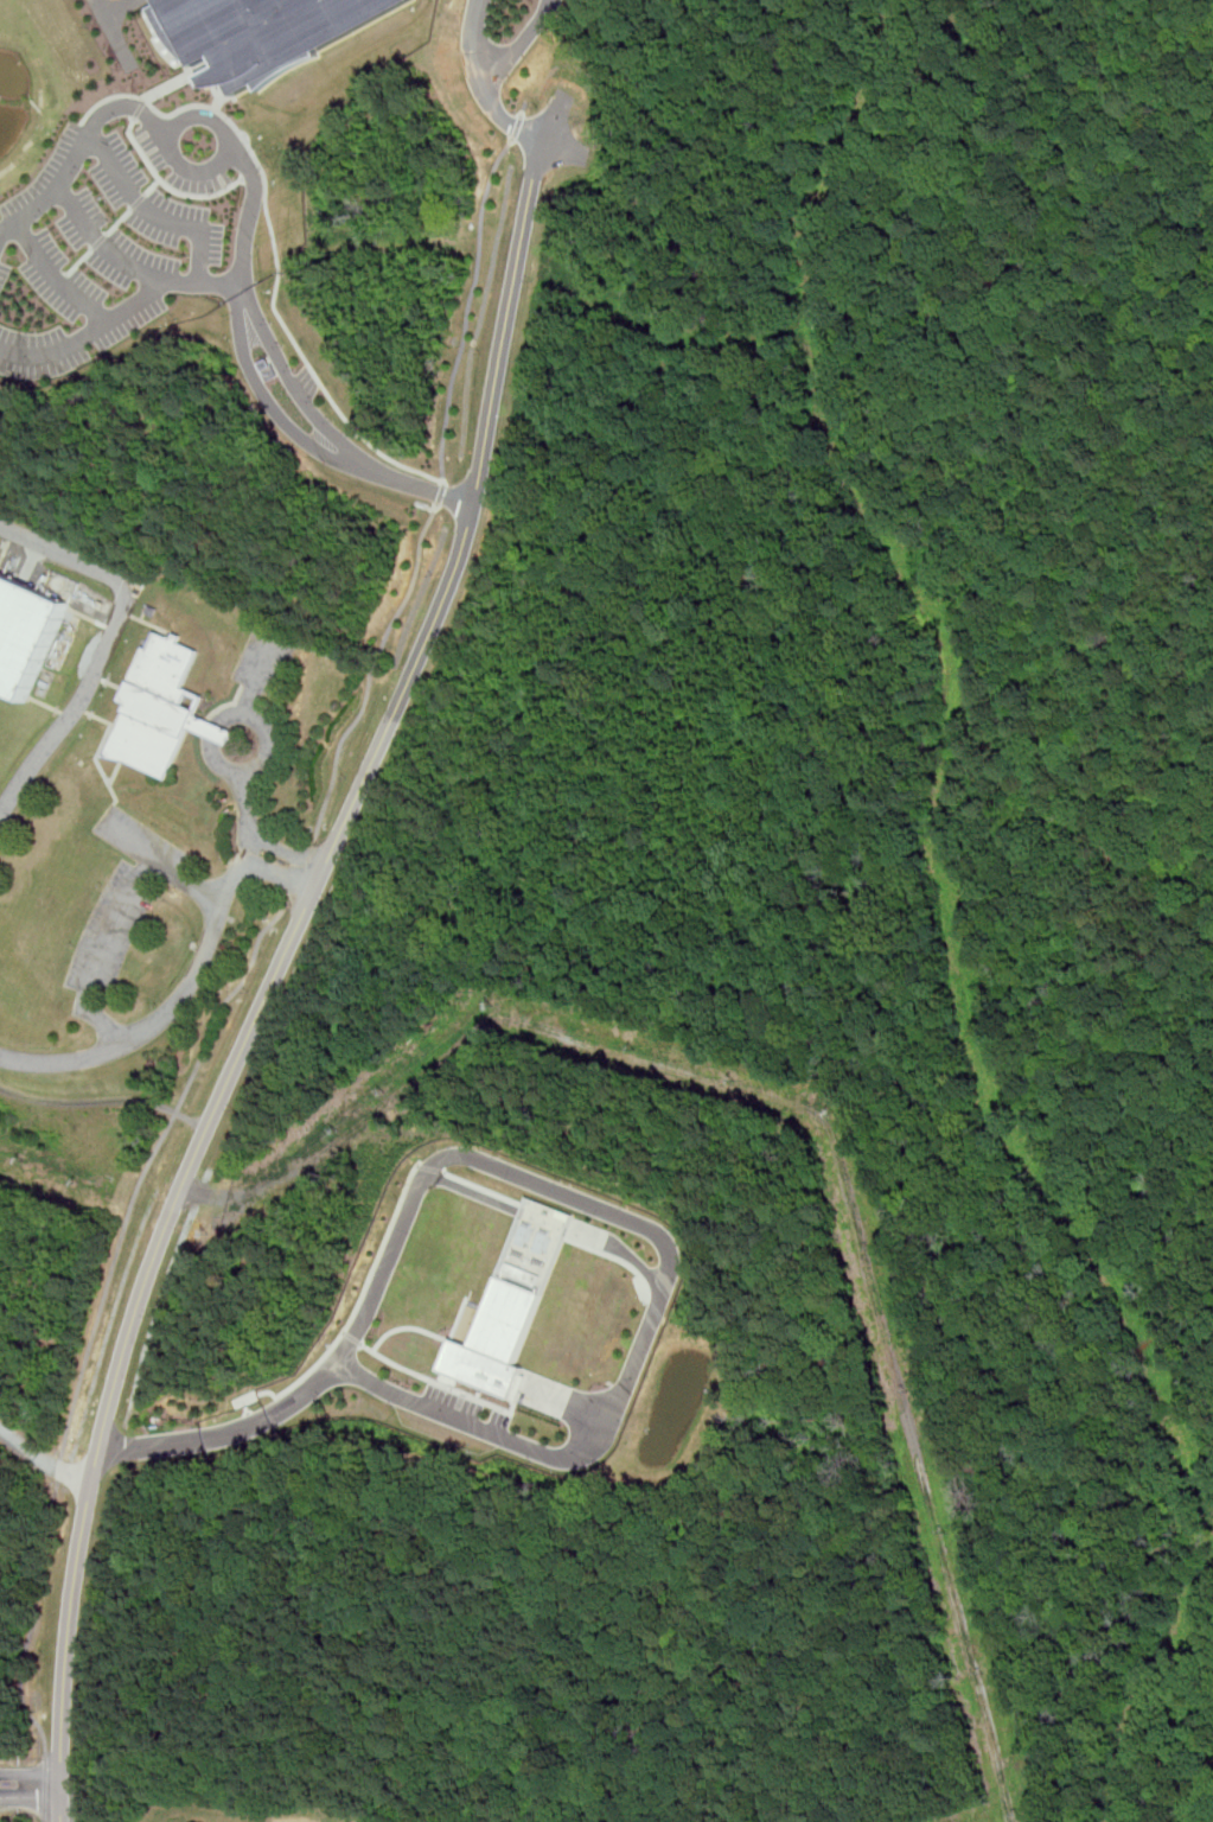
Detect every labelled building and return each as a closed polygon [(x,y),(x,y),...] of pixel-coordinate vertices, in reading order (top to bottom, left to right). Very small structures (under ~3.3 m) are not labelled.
[(192,63),(213,52),(219,63),(199,74),(206,88),(228,77),(235,91),(406,0),(159,0),(192,63)] [(32,700),(0,685),(0,568),(77,604),(32,700)] [(110,756),(133,702),(126,700),(148,648),(152,649),(160,632),(177,639),(179,633),(185,637),(183,643),(202,651),(186,688),(208,696),(200,714),(193,730),(171,782),(129,760),(110,756)] [(200,714),(238,732),(232,747),(193,730),(200,714)] [(458,1340),(446,1371),(521,1401),(532,1370),(521,1365),(548,1295),(502,1278),(474,1348),(458,1340)]
